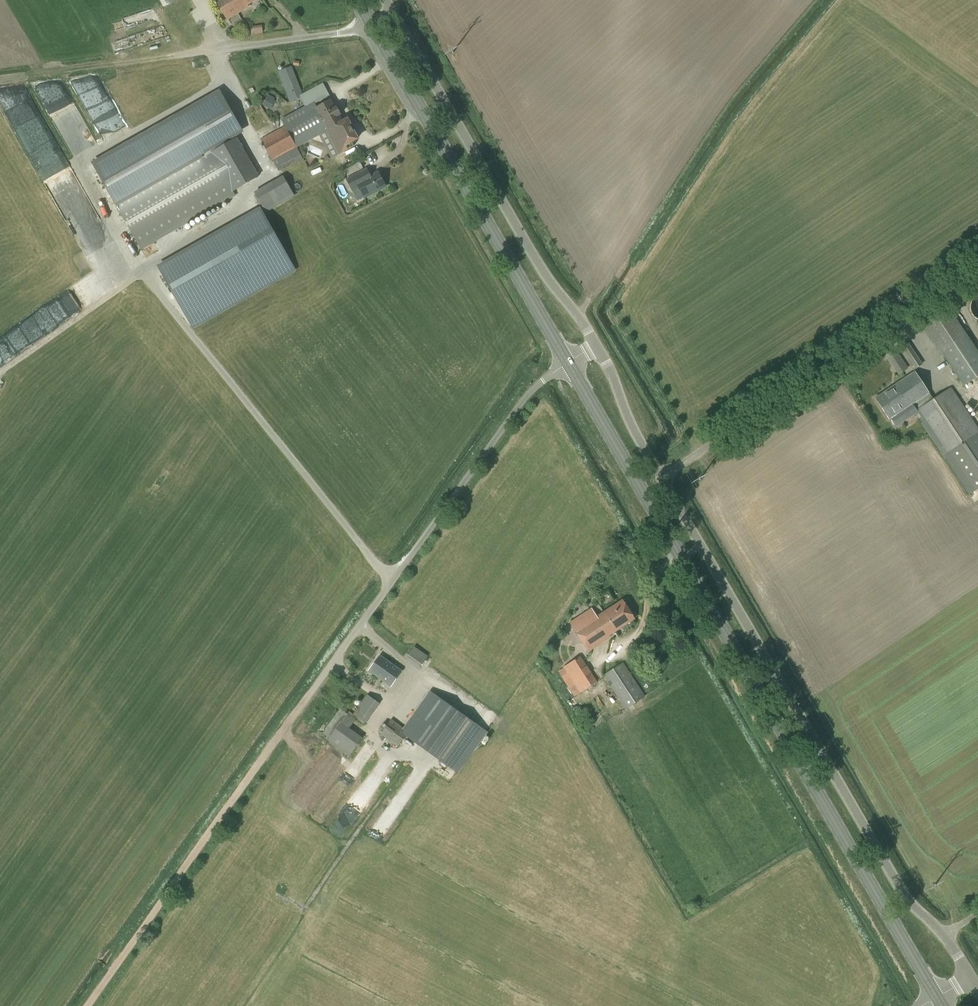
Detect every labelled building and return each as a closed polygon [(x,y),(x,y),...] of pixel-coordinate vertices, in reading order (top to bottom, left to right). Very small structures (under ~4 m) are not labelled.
[(227,20),(249,7),(248,5),(256,0),(215,0),(227,20)] [(304,97),(303,94),(292,66),(278,72),(290,102),(301,98),(304,97)] [(141,249),(236,195),(234,191),(260,176),(238,137),(234,131),(214,94),(92,162),(141,249)] [(271,109),(275,100),(274,100),(275,98),(268,94),(263,105),(271,109)] [(358,140),(357,137),(359,136),(356,130),(354,130),(347,119),(343,121),(340,116),(340,115),(341,115),(337,106),(336,107),(335,106),(332,100),(317,107),(316,108),(318,111),(286,127),(286,126),(285,127),(279,130),(261,139),(272,159),(296,146),(305,141),(318,134),(327,129),(340,154),(341,154),(355,147),(352,143),(358,140)] [(371,175),(367,168),(346,179),(353,191),(359,188),(364,199),(386,187),(377,172),(371,175)] [(266,213),(295,196),(283,175),(254,192),(266,213)] [(162,276),(192,329),(294,271),(264,218),(162,276)] [(969,306),(969,309),(970,311),(971,313),(972,315),(973,317),(975,318),(977,320),(977,294),(977,295),(975,296),(973,298),(971,300),(970,302),(970,304),(969,306)] [(34,343),(56,329),(41,307),(30,314),(35,323),(31,325),(34,329),(27,333),(34,343)] [(977,377),(977,353),(951,313),(926,330),(964,386),(977,377)] [(898,347),(908,363),(918,356),(907,340),(898,347)] [(908,368),(895,349),(886,355),(899,374),(908,368)] [(905,377),(915,370),(913,366),(903,373),(905,377)] [(896,426),(914,414),(908,407),(929,393),(915,371),(875,398),(889,419),(890,418),(896,426)] [(977,489),(977,427),(951,387),(916,410),(946,457),(971,493),(977,489)] [(635,619),(622,600),(597,616),(592,608),(570,622),(577,633),(589,651),(610,637),(609,636),(635,619)] [(419,669),(428,656),(414,646),(405,659),(419,669)] [(391,687),(402,671),(380,655),(369,671),(391,687)] [(591,672),(588,666),(581,656),(563,667),(567,673),(561,676),(574,697),(598,682),(592,672),(591,672)] [(626,710),(645,697),(623,662),(604,675),(626,710)] [(356,714),(370,721),(382,700),(369,692),(356,714)] [(457,771),(485,731),(429,692),(412,716),(419,721),(408,737),(457,771)] [(357,717),(353,714),(349,711),(347,714),(340,708),(321,736),(328,741),(327,741),(349,757),(363,738),(350,728),(357,717)] [(398,746),(409,731),(391,719),(380,733),(398,746)]
